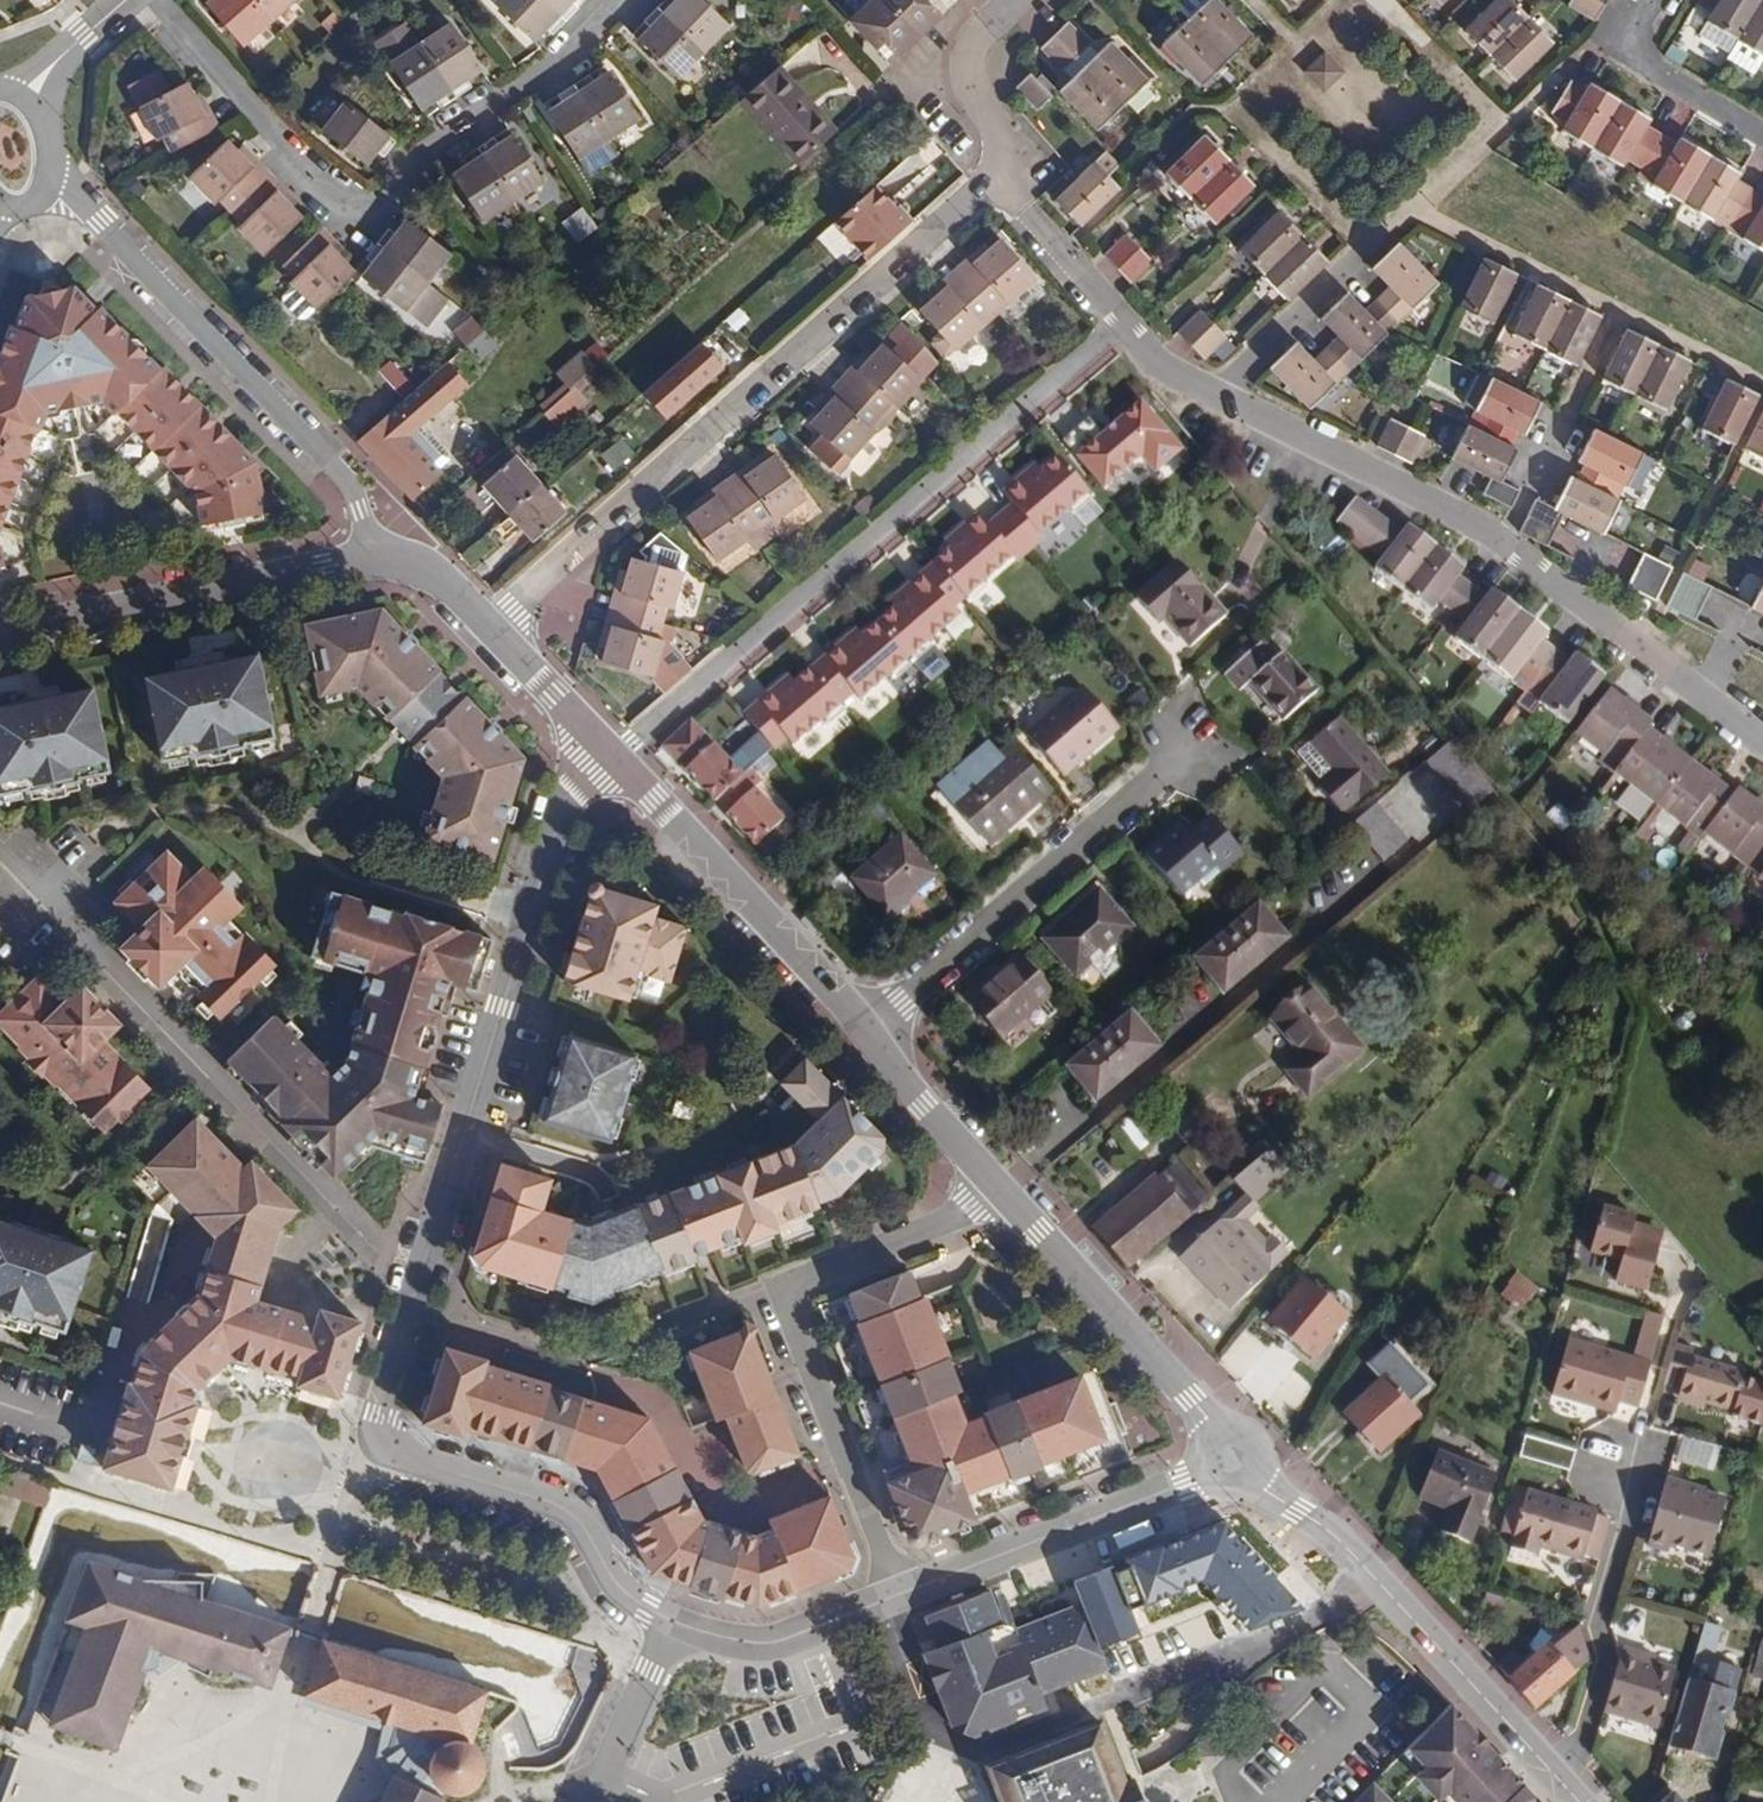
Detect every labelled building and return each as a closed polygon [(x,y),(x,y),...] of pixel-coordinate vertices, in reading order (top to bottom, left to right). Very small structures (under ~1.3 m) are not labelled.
[(275,25),(252,0),(217,0),(211,6),(249,48),(275,25)] [(275,25),(301,1),(301,0),(252,0),(275,25)] [(543,0),(503,0),(495,9),(534,46),(547,32),(555,37),(567,24),(543,0)] [(567,24),(580,9),(575,5),(579,0),(543,0),(567,24)] [(657,7),(706,53),(731,27),(702,0),(664,0),(657,7)] [(881,0),(871,0),(850,20),(876,49),(883,43),(893,54),(897,58),(918,38),(881,0)] [(918,38),(940,17),(935,11),(925,1),(927,0),(881,0),(918,38)] [(1194,17),(1232,56),(1257,32),(1225,0),(1183,0),(1180,3),(1194,17)] [(1495,53),(1533,16),(1517,0),(1501,0),(1471,29),(1495,53)] [(1607,2),(1603,0),(1577,0),(1575,3),(1598,18),(1607,2)] [(1743,35),(1762,2),(1762,0),(1709,0),(1721,7),(1706,31),(1735,49),(1743,35)] [(1743,35),(1762,47),(1762,2),(1743,35)] [(706,53),(657,7),(644,21),(651,29),(640,40),(681,79),(706,53)] [(1495,53),(1519,79),(1557,41),(1533,16),(1495,53)] [(1207,81),(1232,56),(1194,17),(1168,40),(1207,81)] [(1073,21),(1062,32),(1082,53),(1094,40),(1073,21)] [(425,44),(459,98),(474,88),(470,80),(484,70),(454,25),(425,44)] [(1070,65),(1082,53),(1062,32),(1049,44),(1070,65)] [(1119,40),(1093,65),(1131,103),(1156,78),(1119,40)] [(442,109),(459,98),(425,44),(392,66),(422,111),(437,101),(442,109)] [(1347,67),(1330,50),(1311,69),(1328,85),(1347,67)] [(805,96),(777,65),(747,91),(740,98),(797,163),(831,134),(801,100),(805,96)] [(1105,128),(1131,103),(1093,65),(1067,90),(1105,128)] [(1048,89),(1029,68),(1017,81),(1035,101),(1048,89)] [(574,86),(611,141),(642,121),(610,75),(597,85),(590,75),(574,86)] [(1563,127),(1594,145),(1620,98),(1590,81),(1585,91),(1581,88),(1570,81),(1554,108),(1569,116),(1563,127)] [(199,97),(192,84),(142,111),(159,142),(165,140),(173,154),(210,134),(201,118),(208,115),(199,97)] [(611,141),(574,86),(558,97),(564,107),(552,115),(584,160),(611,141)] [(199,97),(208,115),(201,118),(210,134),(221,128),(202,95),(199,97)] [(805,96),(801,100),(831,134),(835,130),(805,96)] [(1629,152),(1646,162),(1661,137),(1645,127),(1651,116),(1620,98),(1594,145),(1624,163),(1629,152)] [(395,145),(347,103),(322,132),(365,168),(376,154),(383,159),(395,145)] [(1676,145),(1661,137),(1646,162),(1661,171),(1654,182),(1685,200),(1712,152),(1683,134),(1676,145)] [(1172,173),(1196,197),(1236,159),(1212,135),(1172,173)] [(497,139),(481,149),(517,205),(545,186),(515,140),(503,148),(497,139)] [(1118,159),(1103,145),(1052,196),(1076,220),(1116,182),(1106,172),(1118,159)] [(220,206),(230,218),(260,188),(248,176),(254,171),(237,154),(229,146),(190,184),(215,210),(220,206)] [(517,205),(481,149),(464,161),(469,169),(456,178),(486,225),(517,205)] [(248,176),(260,188),(269,179),(241,150),(237,154),(254,171),(248,176)] [(1742,170),(1712,152),(1685,200),(1714,216),(1721,206),(1737,216),(1752,192),(1735,182),(1742,170)] [(1236,159),(1196,197),(1222,223),(1260,185),(1236,159)] [(296,206),(269,179),(260,188),(272,199),(277,194),(293,210),(296,206)] [(892,208),(873,185),(833,221),(866,259),(909,221),(895,205),(892,208)] [(260,188),(230,218),(242,230),(238,235),(264,261),(298,226),(304,220),(293,210),(277,194),(272,199),(260,188)] [(1762,246),(1762,197),(1752,192),(1737,216),(1752,224),(1745,236),(1762,246)] [(1267,271),(1307,232),(1281,207),(1242,246),(1267,271)] [(391,228),(379,243),(431,285),(453,258),(408,221),(398,234),(391,228)] [(1331,257),(1307,232),(1267,271),(1291,296),(1331,257)] [(312,241),(324,254),(331,248),(345,263),(348,259),(321,233),(312,241)] [(1122,268),(1144,248),(1132,235),(1110,255),(1122,268)] [(1378,290),(1402,314),(1440,278),(1402,238),(1375,263),(1390,279),(1378,290)] [(978,268),(965,279),(992,310),(1004,298),(1009,303),(1035,279),(1001,239),(991,248),(976,261),(974,263),(978,268)] [(324,254),(312,241),(281,272),(293,284),(289,288),(290,289),(279,300),(279,306),(297,323),(302,323),(313,312),(314,314),(350,279),(356,273),(345,263),(331,248),(324,254)] [(447,298),(431,285),(379,243),(366,259),(372,265),(363,275),(409,312),(411,309),(428,323),(447,298)] [(987,244),(957,269),(965,279),(978,268),(974,263),(976,261),(991,248),(987,244)] [(1144,248),(1122,268),(1134,280),(1155,260),(1144,248)] [(1516,279),(1485,263),(1459,313),(1492,329),(1516,279)] [(965,279),(957,269),(928,295),(932,299),(946,287),(950,284),(953,289),(965,279)] [(992,310),(965,279),(953,289),(950,284),(946,287),(932,299),(922,309),(941,332),(936,336),(935,342),(945,353),(949,353),(964,342),(984,324),(981,319),(992,310)] [(1350,366),(1390,327),(1366,302),(1351,288),(1324,314),(1339,329),(1326,341),(1350,366)] [(1390,327),(1402,314),(1378,290),(1366,302),(1390,327)] [(75,291),(49,296),(24,301),(13,332),(9,330),(0,356),(0,529),(36,432),(40,433),(45,417),(105,405),(116,418),(120,415),(197,497),(202,530),(266,517),(256,464),(165,370),(161,374),(103,312),(98,316),(93,311),(75,291)] [(1517,342),(1548,357),(1573,308),(1542,292),(1517,342)] [(1194,342),(1215,322),(1202,308),(1181,329),(1194,342)] [(1604,323),(1573,308),(1548,357),(1579,373),(1604,323)] [(1226,333),(1215,322),(1194,342),(1206,354),(1226,333)] [(1191,366),(1200,358),(1178,334),(1169,342),(1191,366)] [(1639,403),(1664,353),(1632,337),(1607,387),(1639,403)] [(1312,403),(1350,366),(1326,341),(1313,354),(1298,339),(1273,363),(1312,403)] [(864,374),(852,386),(883,416),(895,403),(899,407),(924,381),(886,344),(876,355),(860,371),(864,374)] [(844,379),(852,386),(864,374),(860,371),(876,355),(871,350),(844,379)] [(557,375),(568,388),(571,385),(589,370),(593,366),(582,353),(557,375)] [(1664,353),(1639,403),(1671,418),(1695,368),(1664,353)] [(399,356),(380,365),(394,394),(412,385),(399,356)] [(576,390),(593,375),(589,370),(571,385),(576,390)] [(451,397),(431,373),(356,440),(411,499),(440,473),(437,470),(447,460),(448,455),(429,435),(426,434),(418,426),(451,397)] [(1479,412),(1470,430),(1506,448),(1516,430),(1528,436),(1543,405),(1483,376),(1467,405),(1479,412)] [(852,386),(844,379),(817,408),(821,412),(837,395),(841,398),(852,386)] [(571,385),(568,388),(542,411),(555,425),(584,399),(576,390),(571,385)] [(883,416),(852,386),(841,398),(837,395),(821,412),(812,421),(850,458),(875,431),(872,428),(883,416)] [(1760,400),(1731,386),(1707,436),(1735,450),(1760,400)] [(1101,437),(1087,421),(1062,442),(1103,489),(1140,457),(1154,473),(1180,451),(1140,404),(1113,426),(1119,432),(1111,439),(1106,432),(1101,437)] [(1381,443),(1397,451),(1411,424),(1395,416),(1381,443)] [(1747,455),(1762,463),(1762,422),(1747,455)] [(1411,424),(1397,451),(1413,459),(1427,431),(1411,424)] [(1119,432),(1113,426),(1106,432),(1111,439),(1119,432)] [(1506,448),(1470,430),(1455,459),(1495,480),(1486,498),(1511,509),(1521,492),(1505,484),(1519,455),(1506,448)] [(1598,470),(1589,490),(1615,503),(1624,484),(1649,497),(1664,465),(1601,434),(1586,464),(1598,470)] [(629,453),(618,440),(599,457),(611,470),(629,453)] [(748,482),(734,490),(757,525),(772,516),(775,520),(806,500),(777,455),(764,464),(744,476),(748,482)] [(537,484),(512,456),(481,483),(506,511),(532,540),(562,512),(537,484)] [(1020,477),(1001,493),(1010,504),(1031,529),(1037,535),(1066,510),(1071,515),(1091,498),(1056,457),(1039,472),(1026,483),(1020,477)] [(727,480),(734,490),(748,482),(744,476),(764,464),(760,458),(727,480)] [(1034,465),(1020,477),(1026,483),(1039,472),(1034,465)] [(734,490),(727,480),(695,501),(699,507),(717,495),(720,500),(734,490)] [(1615,503),(1589,490),(1576,484),(1562,513),(1547,506),(1538,523),(1563,535),(1571,519),(1612,538),(1626,508),(1615,503)] [(757,525),(734,490),(720,500),(717,495),(699,507),(688,514),(717,558),(746,539),(743,534),(757,525)] [(1353,499),(1372,513),(1378,505),(1360,490),(1353,499)] [(1372,513),(1353,499),(1341,514),(1360,528),(1372,513)] [(1010,504),(998,515),(1028,551),(1041,540),(1037,535),(1031,529),(1010,504)] [(1372,513),(1360,528),(1373,539),(1392,516),(1378,505),(1372,513)] [(932,563),(963,599),(966,604),(987,587),(982,582),(1012,557),(1007,550),(990,532),(985,525),(976,514),(956,531),(962,538),(949,549),(932,563)] [(985,525),(990,532),(1012,557),(1016,561),(1028,551),(998,515),(985,525)] [(1409,582),(1441,539),(1413,517),(1406,527),(1392,516),(1373,539),(1387,550),(1380,560),(1409,582)] [(1563,535),(1538,523),(1530,540),(1554,552),(1563,535)] [(962,538),(956,531),(943,543),(949,549),(962,538)] [(1468,561),(1441,539),(1409,582),(1436,604),(1444,594),(1457,605),(1475,582),(1461,571),(1468,561)] [(625,597),(620,612),(663,624),(668,608),(672,610),(682,575),(630,559),(626,573),(620,595),(620,596),(625,597)] [(1650,559),(1642,576),(1667,588),(1675,571),(1650,559)] [(1223,616),(1176,562),(1134,597),(1156,622),(1163,616),(1189,646),(1223,616)] [(963,599),(932,563),(920,574),(951,610),(963,599)] [(621,571),(609,609),(620,612),(625,597),(620,596),(620,595),(626,573),(621,571)] [(892,608),(876,623),(910,663),(930,646),(926,641),(956,616),(951,610),(920,574),(900,590),(906,597),(892,608)] [(1657,606),(1667,588),(1642,576),(1633,593),(1657,606)] [(1678,594),(1703,607),(1712,589),(1686,577),(1678,594)] [(1463,625),(1491,648),(1525,605),(1496,582),(1489,592),(1475,582),(1457,605),(1470,615),(1463,625)] [(892,608),(906,597),(900,590),(887,602),(892,608)] [(1754,610),(1762,615),(1762,591),(1754,610)] [(1703,607),(1678,594),(1669,611),(1695,624),(1703,607)] [(1525,605),(1491,648),(1519,670),(1527,660),(1541,671),(1559,647),(1545,636),(1552,627),(1525,605)] [(616,627),(620,612),(609,609),(598,646),(604,648),(610,628),(611,626),(616,627)] [(309,625),(310,630),(322,694),(358,688),(387,721),(390,720),(412,744),(410,747),(438,778),(420,838),(488,859),(519,759),(463,697),(460,698),(438,674),(439,672),(382,611),(309,625)] [(659,640),(663,624),(620,612),(616,627),(611,626),(610,628),(604,648),(600,662),(652,677),(663,641),(659,640)] [(840,642),(820,658),(851,694),(856,700),(886,675),(890,680),(910,663),(876,623),(859,637),(845,648),(840,642)] [(853,630),(840,642),(845,648),(859,637),(853,630)] [(1273,661),(1258,643),(1225,672),(1240,690),(1249,681),(1283,720),(1314,692),(1281,653),(1273,661)] [(1559,647),(1541,671),(1554,682),(1545,691),(1575,713),(1608,670),(1580,649),(1573,657),(1559,647)] [(174,672),(145,679),(164,764),(194,758),(194,761),(247,752),(247,748),(276,741),(257,655),(228,661),(227,657),(212,660),(187,666),(173,668),(174,672)] [(820,658),(808,668),(838,704),(851,694),(820,658)] [(772,687),(752,703),(783,739),(788,746),(818,720),(822,726),(842,709),(808,668),(791,682),(777,693),(772,687)] [(777,693),(791,682),(785,675),(772,687),(777,693)] [(1115,727),(1079,688),(1026,735),(1061,775),(1115,727)] [(0,707),(0,798),(28,792),(29,795),(82,782),(111,775),(93,689),(64,696),(62,691),(49,695),(21,700),(10,702),(11,705),(0,707)] [(1615,692),(1583,734),(1596,744),(1608,753),(1603,760),(1702,837),(1707,830),(1762,873),(1762,807),(1740,789),(1736,794),(1652,730),(1656,724),(1615,692)] [(783,739),(752,703),(739,714),(770,750),(783,739)] [(1384,774),(1336,719),(1294,754),(1319,782),(1315,786),(1340,814),(1384,774)] [(778,822),(687,721),(660,746),(710,802),(713,800),(725,812),(722,815),(751,847),(778,822)] [(1493,791),(1450,740),(1424,762),(1469,812),(1493,791)] [(1603,760),(1608,753),(1596,744),(1592,752),(1603,760)] [(1012,747),(999,758),(950,801),(983,839),(1014,812),(1018,817),(1036,800),(1048,789),(1012,747)] [(1406,840),(1374,804),(1349,825),(1382,861),(1406,840)] [(1240,852),(1208,816),(1187,834),(1178,824),(1143,855),(1174,891),(1209,859),(1219,872),(1240,852)] [(932,875),(898,837),(851,878),(885,916),(932,875)] [(192,883),(168,855),(120,902),(146,928),(124,949),(159,984),(175,968),(200,994),(197,997),(219,1020),(276,965),(253,942),(252,943),(227,918),(241,904),(206,869),(192,883)] [(658,906),(592,886),(564,980),(630,1001),(639,973),(672,982),(688,929),(655,917),(658,906)] [(1130,928),(1097,891),(1041,940),(1074,977),(1130,928)] [(351,1045),(422,1066),(448,982),(462,987),(477,938),(392,909),(392,911),(330,892),(311,956),(372,975),(351,1045)] [(1287,940),(1256,904),(1204,948),(1190,959),(1221,994),(1287,940)] [(491,942),(477,938),(462,987),(476,991),(491,942)] [(1060,1007),(1018,959),(970,1002),(1000,1035),(1015,1022),(1034,1006),(1046,1019),(1060,1007)] [(61,1012),(66,1007),(41,981),(35,987),(61,1012)] [(35,987),(0,1020),(0,1023),(24,1047),(21,1049),(55,1084),(57,1081),(105,1130),(146,1089),(100,1042),(117,1025),(83,991),(66,1007),(61,1012),(35,987)] [(1354,1048),(1307,990),(1270,1020),(1293,1048),(1298,1043),(1305,1052),(1299,1056),(1283,1069),(1302,1091),(1354,1048)] [(1023,1031),(1030,1025),(1034,1029),(1046,1019),(1034,1006),(1015,1022),(1023,1031)] [(1159,1048),(1127,1013),(1103,1033),(1063,1066),(1094,1102),(1159,1048)] [(282,1124),(307,1150),(338,1120),(349,1083),(337,1070),(331,1075),(273,1016),(227,1061),(285,1120),(282,1124)] [(637,1055),(569,1034),(543,1119),(610,1142),(637,1055)] [(1293,1048),(1299,1056),(1305,1052),(1298,1043),(1293,1048)] [(410,1157),(422,1117),(407,1113),(413,1096),(422,1066),(351,1045),(346,1062),(337,1070),(349,1083),(338,1120),(307,1150),(334,1177),(367,1144),(410,1157)] [(551,1180),(501,1165),(473,1256),(478,1264),(553,1288),(554,1284),(594,1296),(662,1269),(664,1273),(698,1259),(696,1256),(755,1235),(757,1239),(788,1227),(787,1222),(832,1204),(831,1200),(849,1193),(890,1150),(889,1138),(850,1100),(851,1096),(840,1086),(835,1086),(811,1063),(788,1086),(823,1123),(799,1147),(685,1191),(687,1198),(673,1203),(670,1196),(588,1229),(587,1228),(585,1236),(570,1232),(571,1223),(540,1213),(551,1180)] [(422,1117),(428,1100),(413,1096),(407,1113),(422,1117)] [(441,1104),(428,1100),(422,1117),(436,1121),(441,1104)] [(244,1165),(196,1116),(149,1162),(218,1232),(201,1290),(151,1338),(140,1353),(131,1384),(128,1383),(118,1417),(185,1438),(196,1404),(192,1402),(196,1389),(223,1362),(229,1357),(297,1377),(296,1385),(336,1398),(360,1320),(320,1308),(317,1317),(257,1298),(279,1222),(297,1206),(251,1158),(244,1165)] [(436,1121),(422,1117),(410,1157),(424,1161),(436,1121)] [(1287,1175),(1265,1149),(1227,1183),(1244,1198),(1252,1207),(1287,1175)] [(1209,1198),(1177,1160),(1092,1231),(1127,1268),(1209,1198)] [(1231,1210),(1242,1223),(1255,1211),(1252,1207),(1244,1198),(1231,1210)] [(1634,1217),(1601,1209),(1590,1252),(1623,1261),(1617,1282),(1646,1289),(1657,1247),(1655,1243),(1658,1232),(1632,1226),(1634,1217)] [(1242,1223),(1231,1210),(1180,1256),(1229,1309),(1285,1256),(1268,1238),(1261,1244),(1246,1258),(1227,1236),(1242,1223)] [(0,1217),(0,1303),(1,1302),(8,1283),(21,1287),(15,1306),(19,1319),(30,1323),(31,1318),(59,1327),(86,1245),(0,1217)] [(587,1228),(571,1223),(570,1232),(585,1236),(587,1228)] [(1261,1244),(1242,1223),(1227,1236),(1246,1258),(1261,1244)] [(917,1299),(906,1271),(847,1294),(858,1322),(855,1323),(914,1472),(886,1483),(906,1535),(922,1541),(973,1521),(962,1493),(1008,1476),(1009,1478),(1041,1466),(1040,1463),(1104,1438),(1079,1376),(983,1413),(984,1416),(963,1425),(951,1394),(958,1391),(945,1358),(946,1357),(922,1296),(917,1299)] [(1524,1290),(1507,1274),(1499,1284),(1517,1298),(1524,1290)] [(1343,1316),(1302,1282),(1269,1322),(1311,1357),(1343,1316)] [(15,1306),(21,1287),(8,1283),(1,1302),(0,1303),(0,1313),(19,1319),(15,1306)] [(1657,1333),(1661,1317),(1648,1313),(1644,1329),(1657,1333)] [(1657,1333),(1644,1329),(1634,1360),(1567,1341),(1551,1395),(1584,1404),(1586,1397),(1615,1405),(1616,1400),(1637,1406),(1657,1333)] [(798,1455),(747,1332),(687,1357),(715,1424),(729,1419),(752,1475),(798,1455)] [(1692,1350),(1673,1345),(1662,1382),(1678,1386),(1677,1394),(1704,1403),(1732,1411),(1742,1374),(1690,1358),(1692,1350)] [(1425,1386),(1387,1346),(1367,1364),(1381,1379),(1344,1414),(1379,1451),(1416,1416),(1405,1404),(1425,1386)] [(487,1360),(445,1348),(422,1424),(463,1437),(464,1430),(595,1470),(599,1477),(650,1573),(688,1585),(687,1589),(721,1599),(722,1594),(758,1606),(850,1570),(854,1558),(831,1505),(821,1501),(768,1522),(772,1532),(757,1538),(703,1522),(649,1418),(550,1388),(551,1384),(486,1365),(487,1360)] [(1704,1403),(1677,1394),(1674,1400),(1702,1408),(1704,1403)] [(1615,1405),(1586,1397),(1584,1404),(1612,1413),(1615,1405)] [(113,1433),(180,1454),(185,1438),(118,1417),(113,1433)] [(180,1454),(113,1433),(103,1468),(170,1488),(180,1454)] [(1574,1450),(1524,1436),(1518,1458),(1567,1472),(1574,1450)] [(1687,1439),(1682,1459),(1717,1468),(1722,1448),(1687,1439)] [(1495,1477),(1436,1453),(1418,1497),(1450,1511),(1440,1533),(1467,1544),(1495,1477)] [(1725,1500),(1664,1482),(1650,1530),(1646,1546),(1666,1552),(1668,1545),(1708,1556),(1725,1500)] [(1582,1508),(1526,1492),(1525,1495),(1509,1491),(1499,1531),(1513,1535),(1509,1548),(1534,1556),(1536,1546),(1580,1559),(1582,1555),(1598,1560),(1609,1521),(1595,1516),(1595,1512),(1582,1508)] [(1146,1580),(1138,1560),(1090,1579),(1078,1605),(1012,1630),(998,1625),(986,1592),(921,1617),(934,1650),(921,1655),(949,1729),(955,1727),(966,1731),(969,1738),(1041,1709),(1036,1696),(1115,1665),(1091,1601),(1146,1580)] [(134,1583),(83,1566),(64,1626),(80,1631),(69,1664),(72,1701),(57,1702),(51,1723),(58,1725),(54,1735),(104,1751),(107,1743),(118,1746),(136,1691),(130,1674),(137,1670),(141,1674),(146,1676),(150,1675),(153,1673),(156,1671),(157,1665),(157,1661),(156,1657),(166,1649),(178,1663),(185,1670),(205,1679),(208,1672),(252,1687),(256,1674),(270,1678),(276,1658),(265,1654),(273,1627),(198,1603),(198,1585),(134,1583)] [(1703,1624),(1700,1632),(1716,1636),(1718,1628),(1703,1624)] [(276,1658),(290,1633),(273,1627),(265,1654),(276,1658)] [(1552,1650),(1547,1645),(1525,1664),(1513,1650),(1495,1665),(1534,1707),(1573,1673),(1586,1662),(1587,1658),(1578,1628),(1552,1650)] [(1716,1636),(1700,1632),(1667,1746),(1712,1759),(1731,1695),(1703,1687),(1716,1636)] [(1762,1640),(1752,1676),(1762,1679),(1762,1640)] [(437,1796),(430,1793),(437,1788),(442,1791),(448,1793),(454,1793),(461,1792),(472,1786),(478,1777),(480,1769),(479,1761),(476,1753),(471,1747),(483,1693),(321,1642),(303,1697),(417,1733),(381,1763),(384,1778),(373,1801),(435,1801),(437,1796)] [(157,1661),(157,1665),(156,1671),(153,1673),(159,1679),(178,1663),(166,1649),(156,1657),(157,1661)] [(1644,1655),(1621,1649),(1603,1711),(1657,1727),(1662,1711),(1669,1687),(1674,1670),(1653,1664),(1643,1661),(1644,1655)] [(1653,1664),(1655,1657),(1644,1655),(1643,1661),(1653,1664)] [(57,1702),(72,1701),(69,1664),(57,1702)] [(141,1674),(137,1670),(130,1674),(136,1691),(140,1678),(141,1674)] [(270,1678),(256,1674),(252,1687),(266,1691),(270,1678)] [(1668,1712),(1674,1689),(1669,1687),(1662,1711),(1668,1712)] [(1450,1703),(1444,1708),(1434,1719),(1407,1746),(1424,1766),(1414,1775),(1436,1799),(1447,1790),(1458,1801),(1534,1801),(1522,1787),(1523,1785),(1495,1754),(1493,1756),(1465,1724),(1466,1721),(1450,1703)] [(1135,1779),(1126,1782),(1102,1719),(990,1762),(1005,1801),(1144,1801),(1135,1779)] [(54,1735),(58,1725),(51,1723),(47,1733),(54,1735)] [(491,1737),(498,1761),(513,1757),(506,1733),(491,1737)] [(118,1746),(107,1743),(104,1751),(115,1755),(118,1746)] [(1372,1782),(1353,1801),(1392,1801),(1372,1782)] [(1673,1793),(1663,1801),(1681,1801),(1673,1793)]
